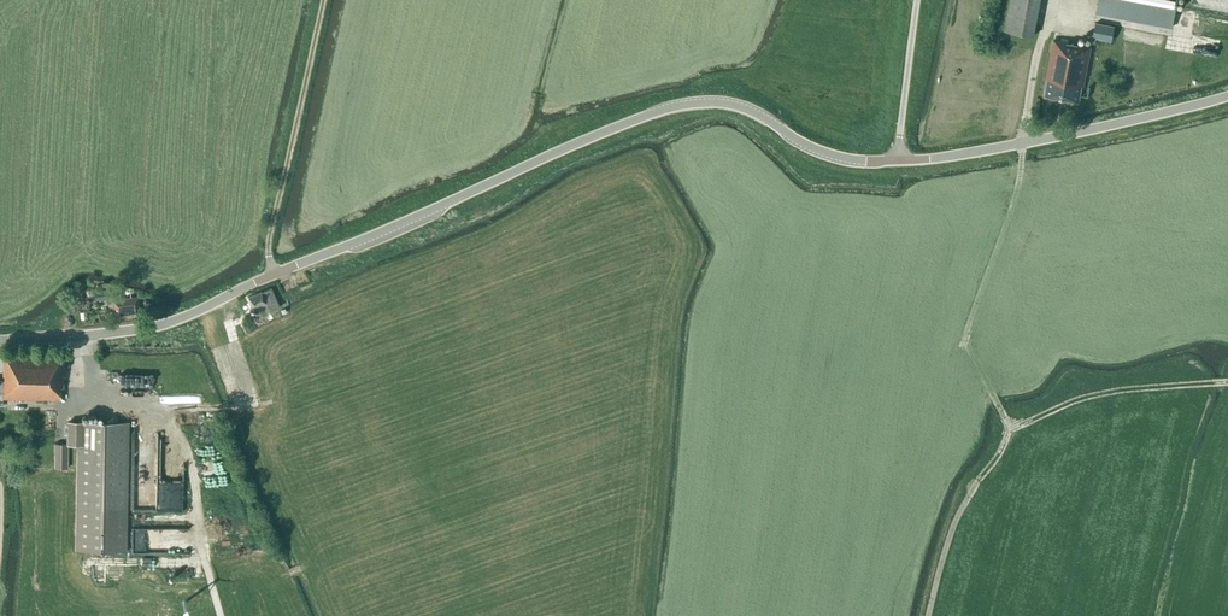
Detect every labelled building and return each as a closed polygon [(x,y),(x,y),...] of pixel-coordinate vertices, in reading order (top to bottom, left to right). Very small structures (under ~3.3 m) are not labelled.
[(1004,30),(1033,36),(1040,0),(1009,0),(1004,30)] [(1172,27),(1177,0),(1100,0),(1097,13),(1172,27)] [(1093,37),(1112,41),(1114,27),(1095,23),(1093,37)] [(1082,85),(1084,86),(1091,46),(1053,39),(1046,79),(1048,79),(1045,96),(1079,102),(1082,85)] [(265,308),(267,313),(279,307),(271,287),(262,292),(261,291),(248,297),(255,312),(265,308)] [(95,293),(96,301),(107,299),(106,292),(95,293)] [(140,315),(138,297),(113,300),(115,308),(114,308),(116,319),(140,315)] [(143,303),(145,312),(153,311),(152,302),(143,303)] [(241,323),(246,333),(257,328),(252,318),(241,323)] [(63,388),(64,355),(4,354),(3,380),(0,380),(0,394),(3,394),(3,398),(61,399),(61,388),(63,388)] [(77,550),(126,552),(129,423),(67,421),(67,445),(79,445),(77,550)] [(55,443),(55,449),(55,467),(66,467),(66,443),(55,443)] [(162,548),(188,549),(189,526),(163,525),(162,548)]
